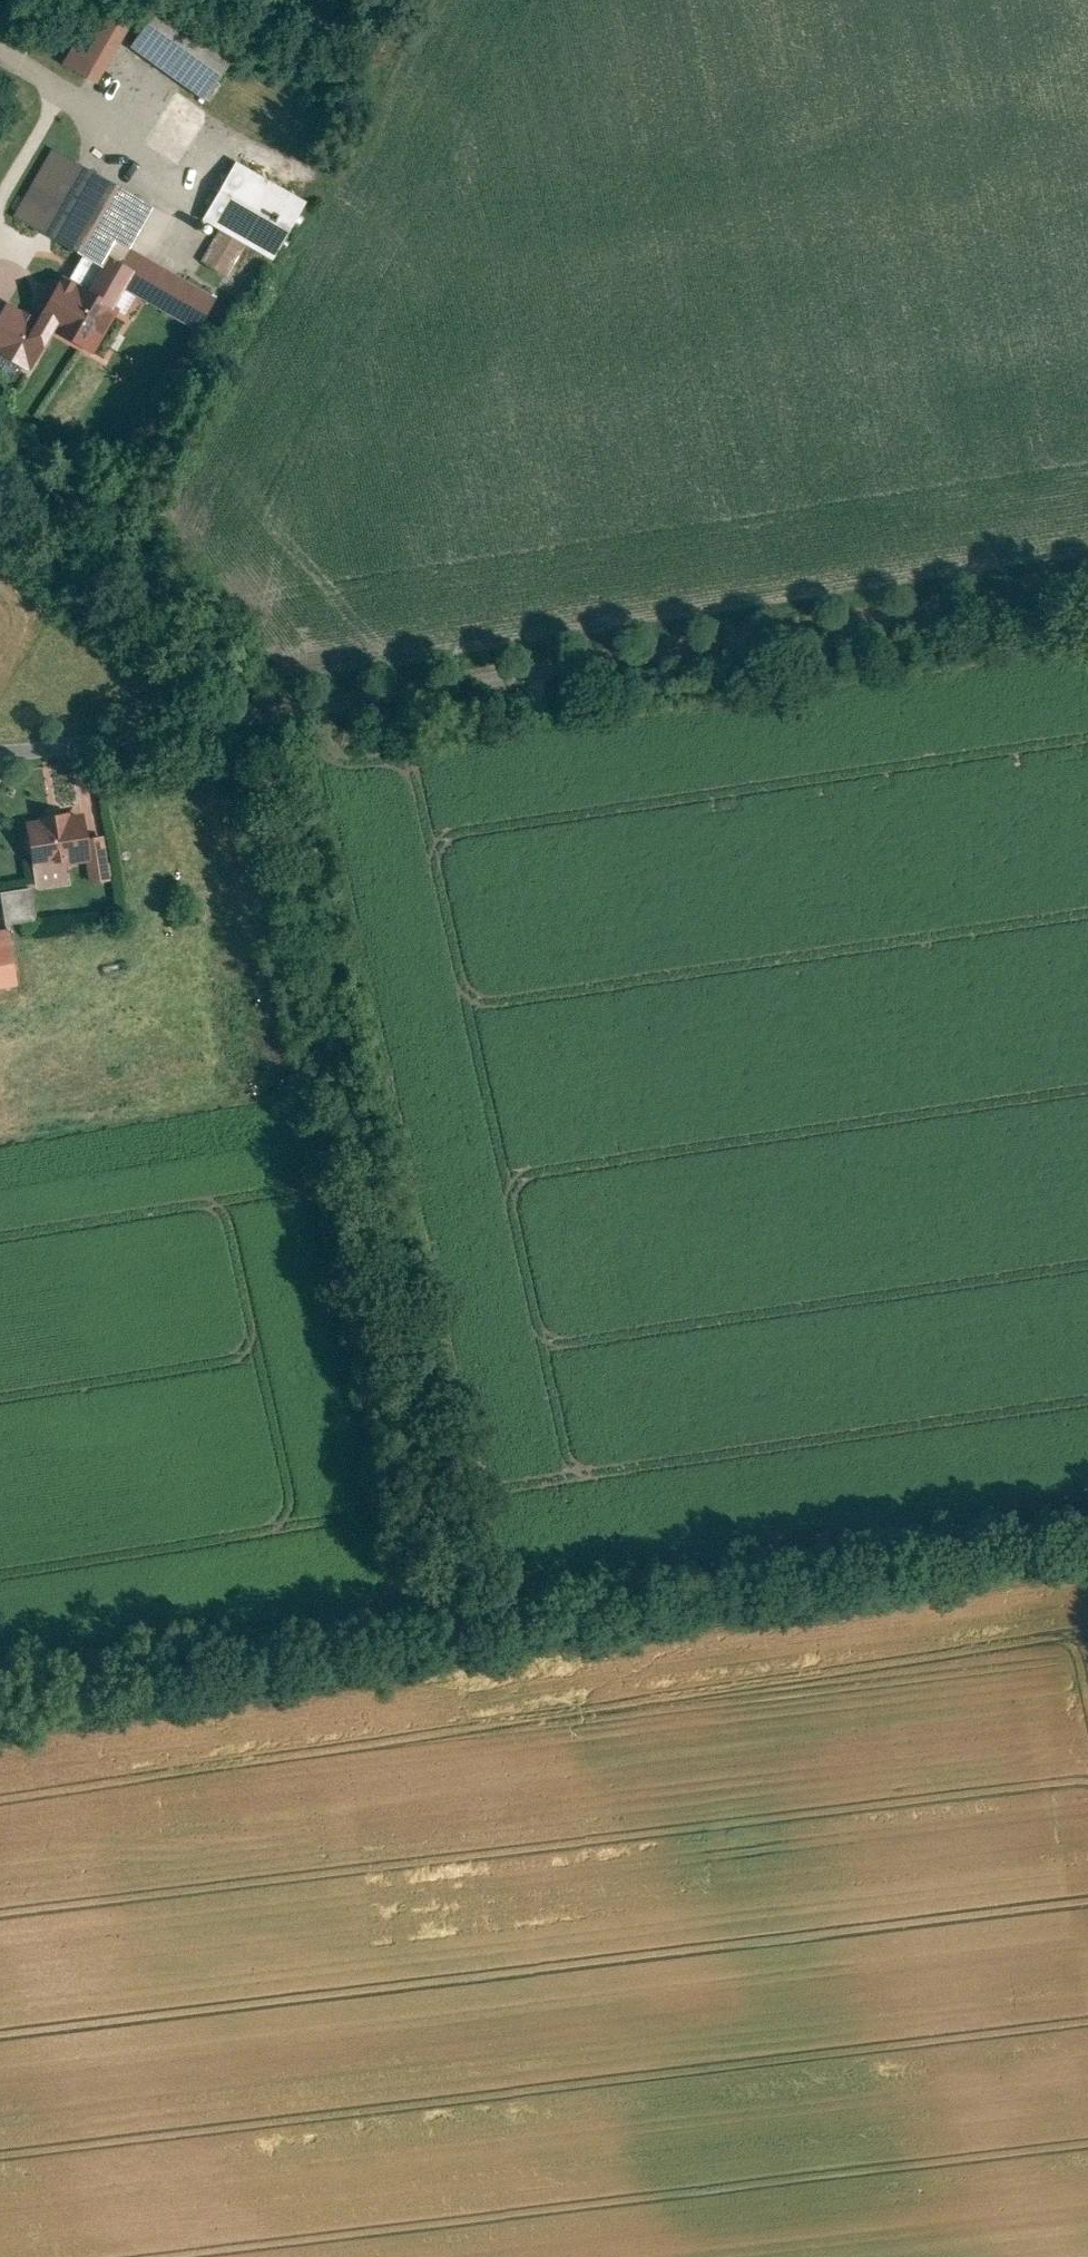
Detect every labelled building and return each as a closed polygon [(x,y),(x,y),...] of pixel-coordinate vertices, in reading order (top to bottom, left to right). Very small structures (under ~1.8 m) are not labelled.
[(161,0),(152,0),(125,38),(193,85),(222,42),(161,0)] [(90,1),(58,53),(94,76),(126,23),(90,1)] [(125,246),(148,206),(51,149),(10,221),(100,274),(88,294),(65,281),(42,322),(94,352),(124,300),(192,340),(216,299),(125,246)] [(303,203),(229,162),(197,220),(219,232),(199,268),(230,285),(247,253),(269,266),(303,203)] [(17,983),(10,933),(37,929),(32,894),(64,890),(60,863),(104,856),(98,818),(48,825),(54,862),(33,865),(35,879),(6,883),(12,922),(0,924),(0,985),(17,983)]
